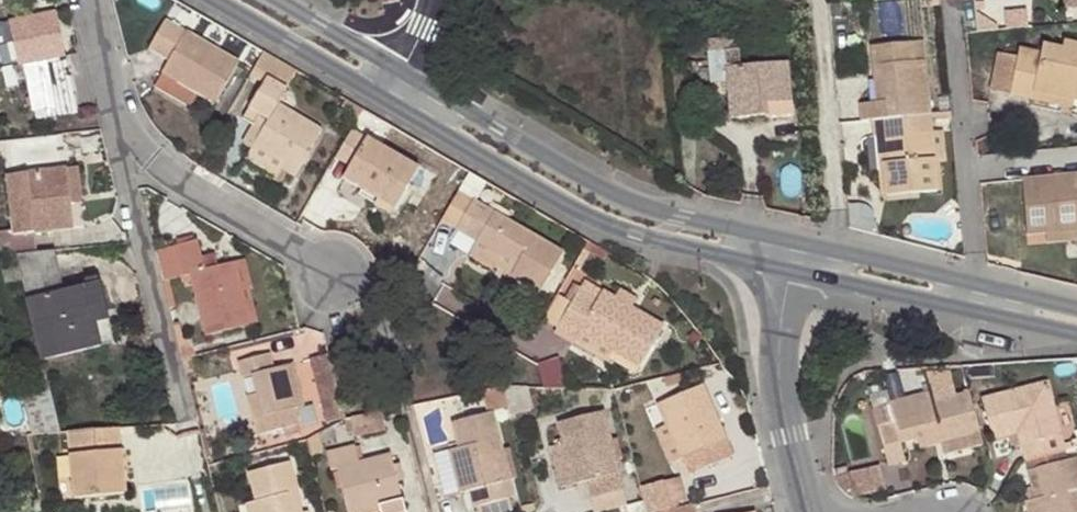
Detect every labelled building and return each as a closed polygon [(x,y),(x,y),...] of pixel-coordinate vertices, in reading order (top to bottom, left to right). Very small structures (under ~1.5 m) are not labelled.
[(1063,9),(1076,8),(1076,0),(1062,0),(1063,9)] [(60,31),(55,11),(39,15),(8,21),(17,67),(22,65),(31,112),(45,108),(47,118),(76,114),(65,59),(57,60),(51,33),(60,31)] [(146,49),(160,57),(168,44),(175,49),(168,61),(161,74),(197,95),(213,105),(238,63),(164,20),(146,49)] [(57,60),(65,59),(60,31),(51,33),(57,60)] [(859,103),(861,120),(872,119),(929,113),(924,59),(913,61),(911,41),(870,45),(873,79),(883,78),(885,101),(875,102),(859,103)] [(1018,49),(1016,58),(1009,93),(1031,99),(1033,91),(1074,99),(1076,100),(1076,44),(1063,41),(1062,49),(1042,44),(1040,53),(1018,49)] [(168,44),(160,57),(168,61),(175,49),(168,44)] [(737,49),(707,53),(709,81),(727,80),(730,116),(764,113),(763,101),(789,100),(785,63),(740,68),(737,49)] [(1009,93),(1016,58),(997,53),(989,89),(1009,93)] [(285,64),(267,54),(262,62),(281,73),(285,64)] [(291,68),(285,64),(281,73),(286,76),(291,68)] [(190,108),(197,95),(161,74),(153,86),(190,108)] [(241,119),(254,126),(261,130),(249,149),(281,168),(293,176),(321,128),(276,103),(285,90),(265,78),(241,119)] [(873,79),(875,102),(885,101),(883,78),(873,79)] [(1033,91),(1031,99),(1072,108),(1074,99),(1033,91)] [(354,105),(344,99),(339,108),(348,114),(354,105)] [(929,113),(872,119),(873,136),(879,135),(881,160),(884,196),(936,190),(933,163),(930,131),(929,113)] [(261,130),(254,126),(242,146),(249,149),(261,130)] [(942,130),(930,131),(933,163),(945,162),(942,130)] [(879,135),(873,136),(865,136),(868,161),(881,160),(879,135)] [(407,184),(418,167),(366,137),(341,178),(360,189),(394,208),(402,192),(407,184)] [(281,168),(249,149),(244,160),(276,178),(281,168)] [(77,167),(65,170),(68,204),(81,203),(77,167)] [(14,255),(34,253),(31,233),(72,230),(68,204),(65,170),(4,176),(10,231),(0,232),(0,256),(14,255)] [(1022,180),(1026,234),(1045,232),(1076,230),(1076,175),(1022,180)] [(465,178),(457,191),(466,196),(474,183),(465,178)] [(415,189),(407,184),(402,192),(410,196),(415,189)] [(394,208),(360,189),(356,195),(390,215),(394,208)] [(505,219),(492,211),(471,199),(453,230),(474,242),(515,264),(508,276),(538,293),(562,251),(505,219)] [(496,204),(492,211),(505,219),(510,212),(496,204)] [(847,213),(848,225),(866,228),(865,213),(847,213)] [(1076,240),(1076,230),(1045,232),(1046,243),(1076,240)] [(196,240),(174,245),(181,277),(189,275),(204,337),(249,325),(240,290),(247,288),(252,287),(244,259),(217,266),(214,253),(199,257),(196,240)] [(515,264),(474,242),(468,253),(508,276),(515,264)] [(588,242),(584,250),(604,261),(608,253),(588,242)] [(174,245),(153,251),(161,281),(181,277),(174,245)] [(14,255),(15,257),(0,260),(0,269),(4,285),(21,279),(40,359),(41,359),(42,362),(99,348),(85,285),(98,283),(96,276),(59,285),(61,292),(50,294),(47,280),(58,278),(51,251),(34,253),(14,255)] [(59,285),(58,278),(47,280),(50,294),(61,292),(59,285)] [(584,280),(578,290),(595,300),(601,290),(584,280)] [(85,285),(99,348),(113,345),(98,283),(85,285)] [(240,290),(249,325),(256,323),(247,288),(240,290)] [(595,300),(578,290),(571,303),(556,327),(573,337),(575,338),(579,331),(639,366),(662,325),(631,308),(613,298),(601,290),(595,300)] [(618,290),(613,298),(631,308),(635,300),(618,290)] [(556,327),(571,303),(560,296),(544,322),(555,328),(556,327)] [(573,337),(556,327),(555,328),(553,333),(570,343),(573,337)] [(635,373),(639,366),(579,331),(575,338),(635,373)] [(178,346),(181,360),(194,356),(190,342),(178,346)] [(252,375),(257,393),(259,404),(249,406),(257,435),(282,428),(296,425),(292,409),(303,407),(292,364),(272,370),(268,353),(237,362),(241,377),(252,375)] [(558,357),(536,364),(538,366),(544,389),(566,390),(558,357)] [(40,359),(13,366),(19,389),(47,382),(42,362),(41,359),(40,359)] [(19,389),(23,407),(51,400),(47,382),(19,389)] [(1019,445),(1023,462),(1065,452),(1046,382),(980,400),(990,440),(1006,437),(1016,433),(1019,445)] [(706,448),(714,464),(732,455),(701,384),(655,404),(664,424),(680,459),(684,457),(706,448)] [(931,403),(955,397),(952,384),(927,391),(929,394),(931,403)] [(528,388),(505,387),(513,416),(534,410),(528,388)] [(979,433),(968,393),(955,397),(931,403),(929,394),(889,405),(886,391),(868,395),(886,466),(904,462),(899,444),(917,439),(936,434),(939,443),(979,433)] [(259,404),(257,393),(246,395),(249,406),(259,404)] [(27,422),(30,436),(59,434),(51,400),(23,407),(27,422)] [(585,482),(589,498),(623,489),(616,460),(611,440),(604,411),(557,423),(562,443),(573,484),(585,482)] [(383,430),(378,412),(362,415),(366,433),(383,430)] [(494,454),(502,452),(493,412),(450,422),(456,448),(445,451),(455,494),(468,491),(470,507),(475,505),(510,497),(513,496),(509,481),(501,483),(494,454)] [(668,464),(680,459),(664,424),(653,430),(668,464)] [(300,435),(296,425),(282,428),(284,439),(300,435)] [(118,428),(66,433),(72,499),(124,494),(118,428)] [(318,432),(305,440),(309,456),(323,452),(318,432)] [(1008,447),(1019,445),(1016,433),(1006,437),(1008,447)] [(919,449),(939,443),(936,434),(917,439),(919,449)] [(611,440),(616,460),(624,458),(618,438),(611,440)] [(558,488),(573,484),(562,443),(548,447),(558,488)] [(393,466),(390,455),(357,463),(353,445),(325,454),(329,471),(336,470),(347,511),(378,504),(379,511),(404,511),(396,481),(393,466)] [(691,474),(714,464),(706,448),(684,457),(691,474)] [(455,494),(445,451),(431,454),(442,497),(455,494)] [(509,481),(502,452),(494,454),(501,483),(509,481)] [(1026,511),(1076,511),(1076,498),(1075,489),(1076,488),(1076,461),(1076,459),(1026,470),(1031,487),(1034,500),(1027,501),(1024,502),(1026,511)] [(290,461),(247,472),(254,501),(244,503),(246,511),(302,511),(290,461)] [(400,464),(393,466),(396,481),(404,479),(400,464)] [(847,494),(882,489),(879,465),(843,470),(847,494)] [(648,511),(662,511),(670,510),(664,484),(642,488),(646,500),(648,511)] [(1023,488),(1027,501),(1034,500),(1031,487),(1023,488)] [(592,511),(603,511),(627,505),(623,489),(589,498),(592,511)] [(510,497),(475,505),(477,511),(494,511),(512,507),(510,497)]
